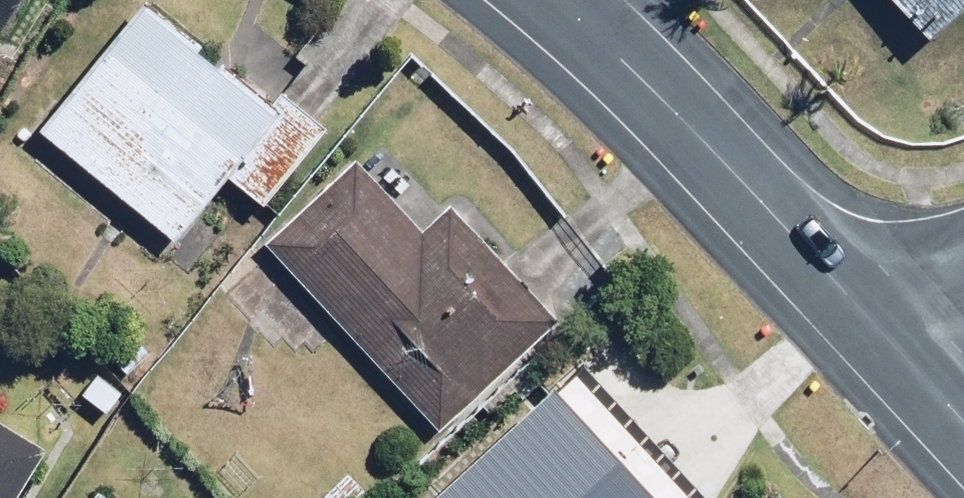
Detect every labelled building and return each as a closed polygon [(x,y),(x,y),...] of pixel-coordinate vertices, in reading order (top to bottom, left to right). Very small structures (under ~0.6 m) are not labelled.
[(14,0),(0,0),(0,24),(14,0)] [(160,0),(140,0),(37,126),(177,241),(235,170),(275,202),(340,124),(289,82),(277,96),(160,0)] [(928,41),(963,8),(963,0),(890,0),(928,41)] [(422,229),(354,154),(266,234),(441,428),(555,325),(447,206),(422,229)] [(434,496),(436,497),(725,497),(591,352),(434,496)] [(48,442),(0,413),(0,497),(14,497),(48,442)]
